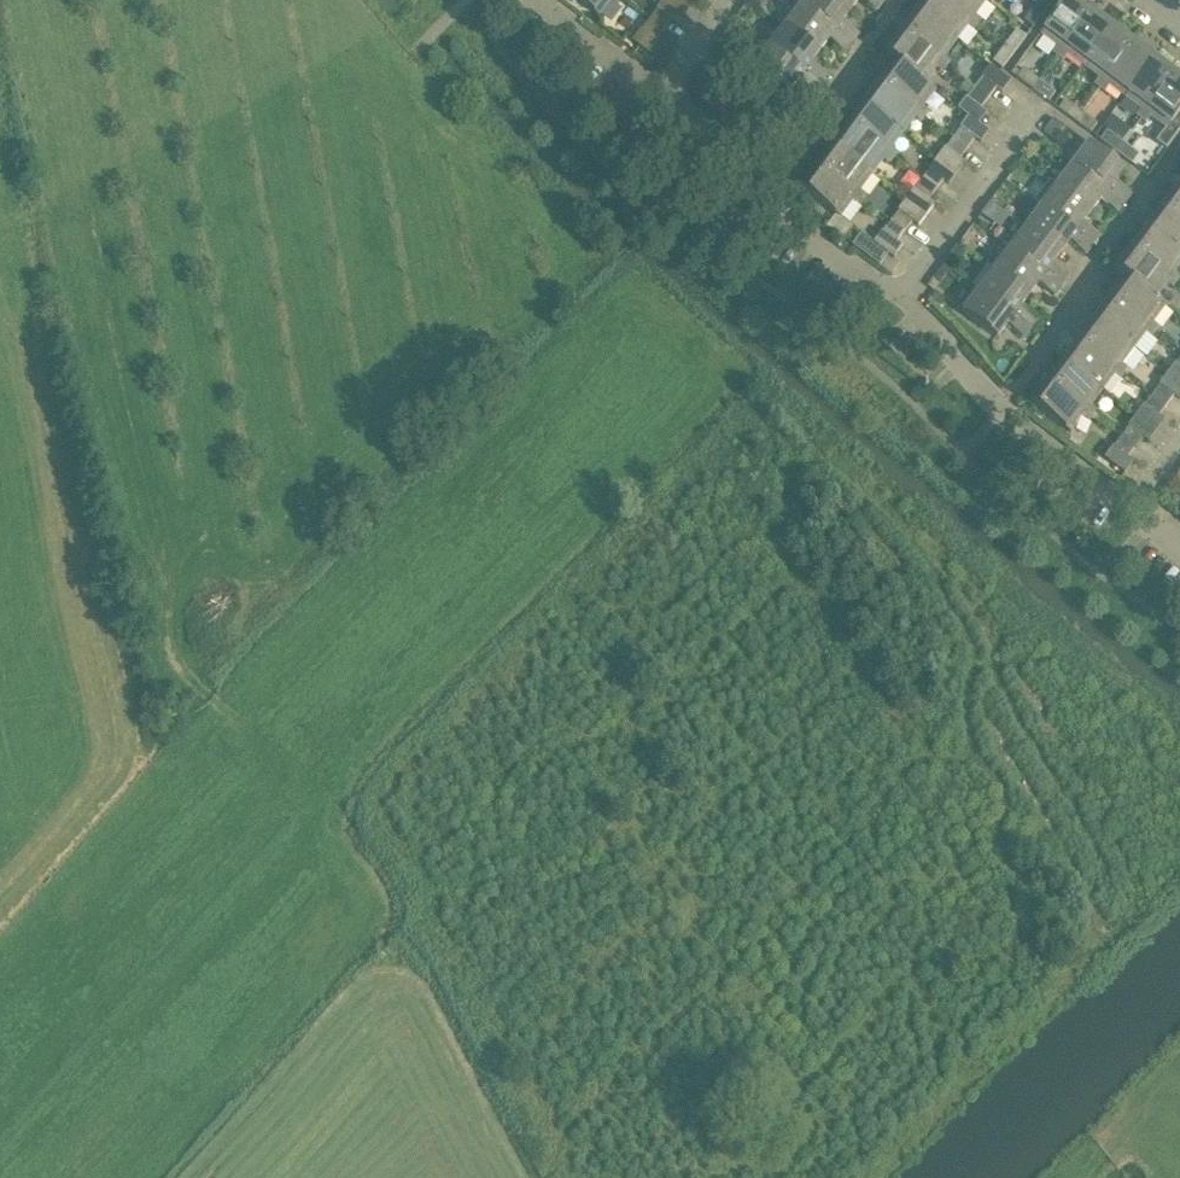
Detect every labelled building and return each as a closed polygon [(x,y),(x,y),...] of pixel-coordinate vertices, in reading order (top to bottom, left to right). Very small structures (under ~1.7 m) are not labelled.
[(621,0),(576,0),(599,17),(612,0),(617,4),(621,0)] [(656,10),(658,11),(671,21),(677,25),(685,14),(666,0),(663,0),(656,10)] [(687,0),(666,0),(685,14),(692,4),(687,0)] [(851,11),(836,0),(806,0),(801,6),(852,45),(859,36),(842,23),(851,11)] [(883,3),(879,0),(836,0),(851,11),(859,0),(876,13),(883,3)] [(978,27),(942,0),(928,0),(918,14),(956,43),(968,27),(974,31),(978,27)] [(988,1),(986,0),(942,0),(978,27),(981,22),(975,17),(988,1)] [(1055,0),(1041,0),(1037,6),(1046,13),(1055,0)] [(1041,34),(1055,44),(1051,51),(1059,56),(1092,13),(1080,4),(1076,1),(1075,0),(1067,0),(1064,4),(1041,34)] [(845,55),(852,45),(801,6),(785,27),(820,53),(828,42),(845,55)] [(1034,28),(1046,13),(1037,6),(1025,22),(1034,28)] [(650,21),(664,31),(671,21),(658,11),(650,21)] [(1092,13),(1059,56),(1063,60),(1067,54),(1073,58),(1084,66),(1112,28),(1103,21),(1092,13)] [(944,59),(956,43),(918,14),(902,35),(947,68),(950,63),(944,59)] [(655,42),(664,31),(650,21),(642,32),(655,42)] [(811,65),(820,53),(785,27),(770,48),(821,86),(828,78),(811,65)] [(1112,28),(1084,66),(1095,74),(1098,76),(1093,82),(1100,87),(1133,43),(1112,28)] [(727,30),(718,42),(731,51),(737,43),(736,37),(727,30)] [(642,32),(640,31),(631,42),(651,57),(660,45),(655,42),(642,32)] [(1015,54),(1027,38),(1018,31),(1006,48),(1015,54)] [(943,73),(947,68),(902,35),(886,55),(935,91),(926,84),(937,69),(943,73)] [(1133,43),(1100,87),(1105,91),(1109,85),(1115,89),(1125,97),(1154,58),(1133,43)] [(814,96),(821,86),(770,48),(753,70),(788,95),(796,84),(814,96)] [(1003,70),(1015,54),(1006,48),(994,63),(1003,70)] [(922,109),(935,91),(886,55),(885,57),(896,65),(881,85),(925,118),(928,113),(922,109)] [(1154,58),(1125,97),(1137,105),(1140,108),(1135,114),(1142,119),(1175,74),(1162,65),(1154,58)] [(1033,90),(1040,81),(1025,69),(1018,78),(1033,90)] [(1175,74),(1142,119),(1146,122),(1150,116),(1167,128),(1157,142),(1167,150),(1179,132),(1179,78),(1175,74)] [(975,89),(989,100),(998,88),(984,78),(975,89)] [(1040,81),(1033,90),(1048,101),(1055,92),(1040,81)] [(921,123),(925,118),(881,85),(866,106),(903,134),(914,119),(921,123)] [(967,100),(981,110),(989,100),(975,89),(967,100)] [(1075,122),(1082,113),(1066,101),(1059,109),(1075,122)] [(891,151),(903,134),(866,106),(850,127),(894,159),(897,155),(891,151)] [(1082,113),(1075,122),(1090,133),(1097,124),(1082,113)] [(1055,139),(1065,127),(1054,118),(1044,131),(1055,139)] [(889,165),(894,159),(850,127),(834,148),(872,176),(883,161),(889,165)] [(967,150),(974,140),(976,138),(963,128),(954,140),(967,150)] [(1116,153),(1123,144),(1107,132),(1100,141),(1116,153)] [(959,161),(967,150),(954,140),(946,151),(959,161)] [(1123,144),(1116,153),(1132,165),(1139,156),(1123,144)] [(1090,145),(1073,167),(1124,205),(1131,195),(1114,183),(1123,170),(1095,149),(1090,145)] [(860,192),(872,176),(834,148),(818,168),(862,201),(866,196),(860,192)] [(1117,214),(1124,205),(1073,167),(1057,188),(1091,213),(1100,201),(1117,214)] [(858,207),(862,201),(818,168),(802,190),(840,218),(852,202),(858,207)] [(923,181),(936,191),(945,180),(932,170),(923,181)] [(929,201),(936,191),(923,181),(916,191),(929,201)] [(1179,187),(1163,208),(1179,220),(1179,188),(1179,187)] [(1050,198),(1042,208),(1092,246),(1100,237),(1083,224),(1091,213),(1057,188),(1050,198)] [(916,191),(913,189),(904,201),(926,216),(934,205),(929,201),(916,191)] [(900,213),(892,223),(905,233),(913,223),(913,222),(918,226),(926,216),(904,201),(897,211),(900,213)] [(991,201),(982,213),(991,219),(1000,207),(991,201)] [(1033,221),(1026,229),(1060,254),(1069,243),(1086,255),(1092,246),(1042,208),(1033,221)] [(1163,208),(1148,229),(1179,253),(1179,220),(1163,208)] [(897,244),(905,233),(892,223),(883,235),(896,244),(897,244)] [(974,241),(983,229),(975,223),(966,235),(974,241)] [(1026,229),(1011,250),(1061,288),(1069,278),(1052,266),(1060,254),(1026,229)] [(1179,266),(1179,253),(1148,229),(1132,249),(1176,282),(1179,277),(1175,273),(1179,266)] [(880,266),(889,254),(862,234),(853,246),(880,266)] [(958,246),(947,260),(957,267),(967,253),(958,246)] [(1172,287),(1176,282),(1132,249),(1116,271),(1127,279),(1166,307),(1166,306),(1156,298),(1167,283),(1172,287)] [(1011,250),(995,271),(1028,296),(1037,284),(1054,297),(1060,289),(1061,288),(1011,250)] [(949,270),(943,265),(935,277),(941,281),(949,270)] [(1037,320),(1020,307),(1028,296),(995,271),(987,265),(972,285),(980,291),(1030,329),(1037,320)] [(1153,324),(1166,307),(1127,279),(1111,300),(1156,333),(1159,328),(1153,324)] [(1030,329),(980,291),(963,313),(997,339),(1006,326),(1023,339),(1030,329)] [(1152,338),(1156,333),(1111,300),(1096,321),(1134,349),(1146,333),(1152,338)] [(1122,365),(1134,349),(1096,321),(1080,342),(1124,375),(1128,370),(1122,365)] [(1120,380),(1124,375),(1080,342),(1065,362),(1103,390),(1114,375),(1120,380)] [(1090,407),(1103,390),(1065,362),(1048,383),(1093,416),(1097,412),(1090,407)] [(1167,374),(1179,384),(1179,367),(1176,364),(1175,363),(1167,374)] [(1159,384),(1161,386),(1174,396),(1179,400),(1179,384),(1167,374),(1159,384)] [(1089,421),(1093,416),(1048,383),(1032,405),(1071,433),(1083,416),(1089,421)] [(1161,386),(1153,396),(1166,406),(1174,396),(1161,386)] [(1159,416),(1166,406),(1153,396),(1144,407),(1158,418),(1159,416)] [(1122,438),(1135,448),(1144,436),(1131,426),(1122,438)] [(1122,438),(1113,449),(1127,459),(1128,458),(1135,448),(1122,438)] [(1112,447),(1104,458),(1125,473),(1134,462),(1128,458),(1127,459),(1113,449),(1112,447)]
